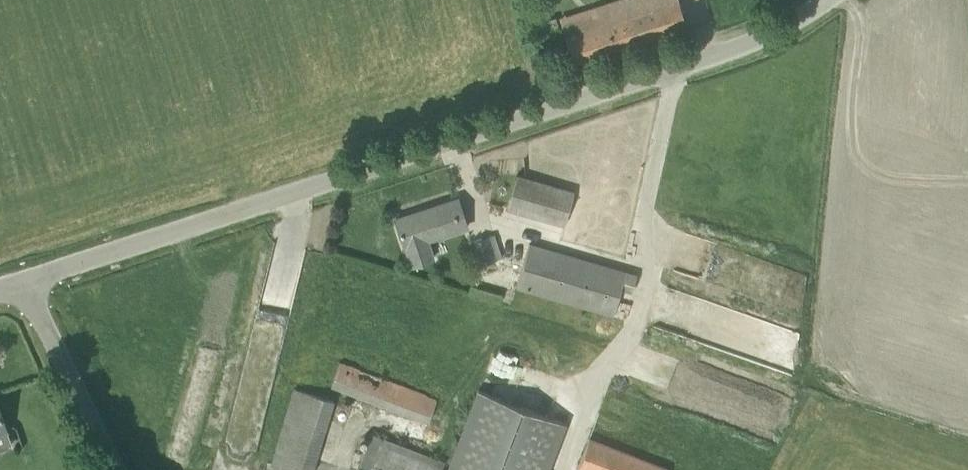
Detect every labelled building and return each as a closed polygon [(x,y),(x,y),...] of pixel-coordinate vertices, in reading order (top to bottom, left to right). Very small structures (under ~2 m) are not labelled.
[(563,29),(574,64),(685,29),(677,0),(655,0),(563,29)] [(555,17),(536,23),(539,34),(558,28),(555,17)] [(516,175),(510,194),(506,208),(564,225),(574,192),(516,175)] [(429,238),(443,234),(467,227),(464,217),(457,198),(395,219),(403,246),(409,267),(435,259),(429,238)] [(471,240),(483,278),(498,273),(494,260),(501,258),(494,233),(471,240)] [(516,288),(613,315),(620,289),(631,292),(636,273),(528,242),(516,288)] [(330,386),(427,423),(436,398),(339,361),(330,386)] [(294,388),(271,464),(289,469),(311,469),(333,400),(294,388)] [(565,423),(478,390),(447,469),(547,469),(565,423)] [(444,462),(370,434),(356,469),(441,469),(444,462)] [(577,469),(579,469),(668,469),(669,469),(589,438),(577,469)]
